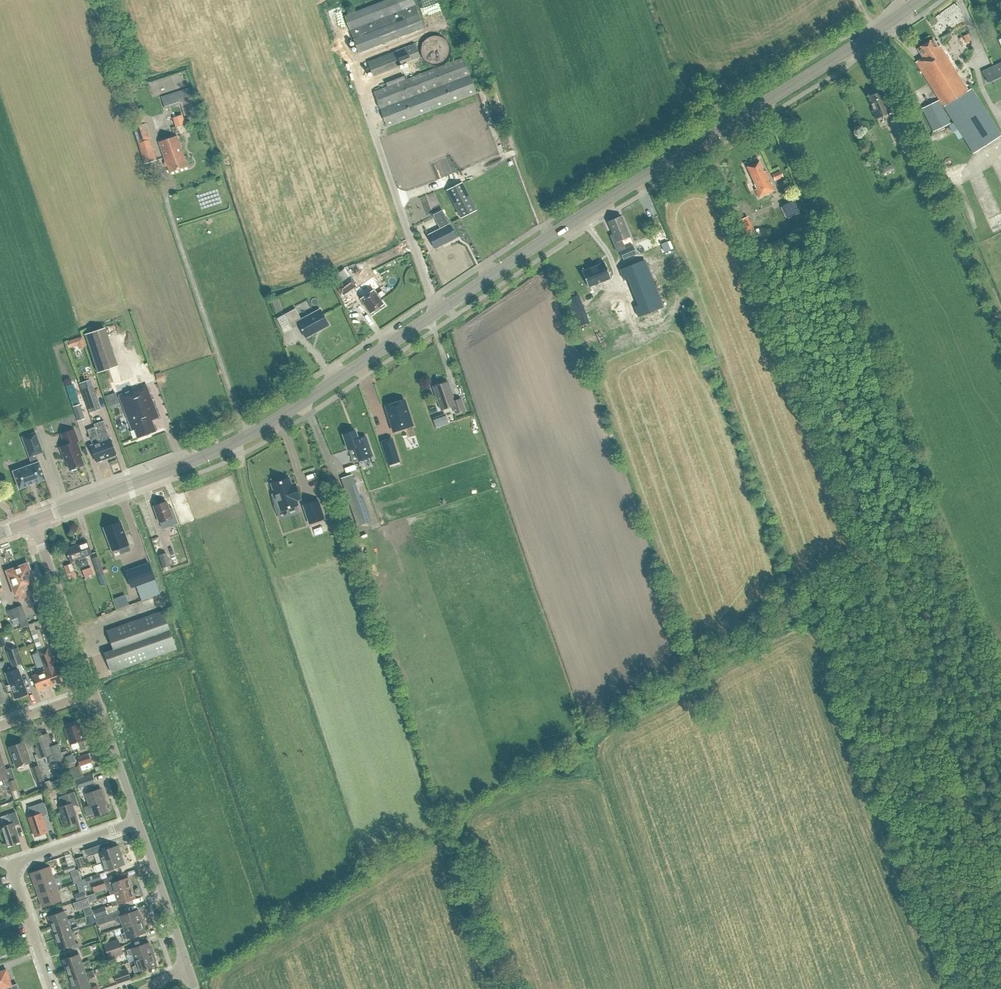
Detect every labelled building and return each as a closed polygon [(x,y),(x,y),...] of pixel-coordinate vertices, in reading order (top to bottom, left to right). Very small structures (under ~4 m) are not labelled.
[(422,27),(411,0),(386,0),(343,17),(357,53),(422,27)] [(943,13),(951,23),(970,10),(963,0),(962,0),(943,13)] [(429,64),(431,65),(433,65),(435,65),(438,65),(440,65),(442,64),(444,62),(446,61),(447,59),(449,57),(450,55),(450,52),(450,50),(450,48),(449,45),(448,43),(447,41),(446,39),(444,38),(442,36),(440,36),(437,35),(435,35),(433,35),(430,36),(428,37),(426,38),(424,39),(423,41),(421,43),(420,45),(420,48),(420,50),(420,52),(420,55),(421,57),(422,59),(424,60),(425,62),(427,63),(429,64)] [(932,39),(917,49),(922,58),(915,62),(954,123),(949,126),(953,133),(954,133),(957,138),(961,135),(973,153),(1000,135),(971,88),(968,90),(940,46),(938,47),(932,39)] [(373,76),(419,57),(414,44),(368,62),(373,76)] [(405,79),(387,87),(374,91),(388,126),(477,92),(463,57),(432,69),(421,73),(405,79)] [(982,71),(987,83),(1000,77),(1000,63),(982,71)] [(431,65),(429,64),(419,68),(421,73),(432,69),(431,65)] [(387,87),(405,79),(404,76),(385,83),(387,87)] [(161,96),(165,110),(181,105),(180,101),(193,97),(190,87),(161,96)] [(885,105),(880,92),(868,97),(873,110),(872,111),(875,119),(891,112),(887,104),(885,105)] [(932,131),(949,123),(939,101),(922,108),(932,131)] [(146,122),(141,107),(131,111),(136,125),(146,122)] [(182,111),(184,121),(194,119),(192,109),(182,111)] [(901,118),(895,120),(890,122),(896,139),(910,133),(904,120),(902,121),(901,118)] [(133,127),(144,164),(157,160),(146,123),(133,127)] [(169,172),(188,166),(185,156),(184,156),(177,135),(159,142),(165,162),(166,162),(169,172)] [(902,139),(910,161),(919,157),(915,148),(912,150),(906,137),(902,139)] [(429,149),(432,156),(438,154),(435,147),(429,149)] [(876,152),(882,165),(889,161),(883,150),(882,150),(882,149),(876,152)] [(758,198),(774,190),(766,171),(764,172),(759,161),(746,167),(756,189),(755,190),(758,198)] [(880,170),(882,175),(900,168),(897,162),(880,170)] [(405,184),(410,182),(406,171),(401,173),(405,184)] [(775,180),(782,177),(779,172),(772,175),(775,180)] [(463,183),(447,191),(446,191),(460,219),(477,211),(463,183)] [(787,218),(799,212),(793,200),(781,206),(787,218)] [(779,218),(775,208),(769,211),(773,220),(779,218)] [(435,248),(456,238),(449,224),(442,210),(433,215),(440,229),(428,235),(435,248)] [(632,246),(625,249),(621,240),(630,237),(621,216),(607,222),(613,235),(611,236),(617,252),(619,252),(624,261),(636,255),(632,246)] [(754,251),(761,248),(748,217),(741,219),(736,222),(750,253),(754,251)] [(661,308),(642,261),(619,269),(623,280),(627,278),(637,305),(634,307),(638,317),(661,308)] [(604,264),(582,273),(588,288),(611,279),(604,264)] [(349,275),(345,278),(336,285),(343,296),(357,286),(349,275)] [(371,313),(383,304),(373,290),(371,291),(365,282),(356,288),(362,298),(360,299),(371,313)] [(586,323),(579,304),(576,296),(567,299),(570,307),(568,308),(575,327),(586,323)] [(276,319),(280,325),(284,333),(292,329),(292,328),(299,325),(305,337),(328,325),(320,309),(301,319),(295,308),(276,319)] [(83,334),(96,372),(118,365),(105,327),(83,334)] [(455,413),(465,410),(461,398),(454,400),(448,381),(433,386),(441,410),(453,406),(455,413)] [(99,408),(91,385),(80,389),(88,412),(99,408)] [(159,417),(146,385),(119,396),(131,428),(133,427),(138,437),(155,431),(151,420),(159,417)] [(395,432),(413,426),(405,401),(386,407),(395,432)] [(83,418),(78,404),(71,406),(76,420),(83,418)] [(102,424),(95,427),(106,458),(116,455),(110,438),(108,439),(102,424)] [(106,458),(95,427),(87,430),(93,445),(90,445),(96,462),(106,458)] [(77,441),(78,441),(74,429),(61,434),(65,445),(60,447),(65,462),(66,461),(70,470),(84,464),(79,452),(80,451),(77,441)] [(356,430),(343,434),(349,453),(357,451),(360,460),(373,455),(367,440),(361,442),(356,430)] [(35,454),(42,452),(35,431),(20,436),(28,457),(35,454)] [(38,463),(35,454),(28,457),(31,465),(13,472),(20,489),(46,479),(39,462),(38,463)] [(362,469),(352,472),(363,510),(368,509),(370,518),(376,516),(362,469)] [(290,478),(273,484),(277,494),(274,495),(280,512),(299,505),(298,500),(302,499),(298,487),(294,489),(290,478)] [(309,524),(324,519),(318,500),(303,505),(309,524)] [(163,529),(174,525),(171,518),(172,518),(166,501),(154,506),(159,522),(160,522),(163,529)] [(118,548),(121,554),(130,550),(128,545),(128,544),(120,522),(104,528),(112,550),(118,548)] [(92,554),(87,541),(76,545),(85,569),(89,567),(85,556),(92,554)] [(85,569),(76,545),(65,549),(70,562),(79,559),(79,561),(77,562),(79,568),(82,568),(82,570),(85,569)] [(170,566),(166,554),(158,556),(162,569),(170,566)] [(91,558),(97,575),(104,573),(100,563),(99,563),(97,556),(91,558)] [(36,587),(37,587),(28,563),(18,566),(28,596),(38,593),(36,587)] [(63,566),(69,580),(76,578),(70,563),(63,566)] [(131,587),(155,579),(149,564),(126,571),(131,587)] [(28,596),(18,566),(6,571),(15,595),(17,601),(28,596)] [(90,567),(89,567),(85,569),(82,570),(85,579),(94,576),(90,567)] [(51,613),(47,602),(36,606),(38,613),(43,611),(45,615),(51,613)] [(14,607),(21,626),(27,624),(21,605),(14,607)] [(21,626),(14,607),(7,610),(14,628),(21,626)] [(163,610),(106,630),(113,649),(104,652),(111,672),(176,649),(163,610)] [(42,630),(46,642),(50,641),(46,628),(42,630)] [(38,651),(42,649),(35,631),(31,633),(35,643),(38,651)] [(23,663),(17,647),(6,651),(12,667),(23,663)] [(54,668),(52,660),(47,647),(42,649),(38,651),(42,660),(44,666),(45,671),(50,686),(63,681),(57,667),(54,668)] [(37,669),(44,666),(42,660),(35,663),(37,669)] [(15,698),(27,694),(21,676),(20,676),(17,669),(12,671),(15,678),(8,680),(15,698)] [(50,686),(45,671),(33,676),(38,690),(50,686)] [(80,750),(86,748),(83,740),(83,739),(78,724),(65,728),(71,744),(77,742),(80,750)] [(65,767),(57,744),(52,746),(48,733),(34,738),(41,757),(48,755),(51,764),(57,762),(59,768),(65,767)] [(86,747),(96,745),(94,736),(84,737),(86,747)] [(16,767),(30,762),(23,742),(9,747),(16,767)] [(7,775),(5,769),(6,769),(0,753),(0,781),(3,780),(5,786),(9,785),(11,792),(18,789),(15,779),(9,781),(7,775)] [(73,754),(64,757),(67,764),(76,761),(73,754)] [(77,758),(80,766),(92,762),(88,754),(77,758)] [(41,762),(45,777),(52,775),(48,760),(41,762)] [(43,779),(38,765),(31,767),(36,782),(42,780),(43,779)] [(95,816),(107,812),(104,804),(106,803),(101,788),(85,794),(90,807),(91,806),(95,816)] [(74,792),(59,796),(62,806),(59,807),(66,825),(78,822),(72,806),(78,804),(74,792)] [(50,798),(47,800),(52,810),(56,808),(50,798)] [(35,836),(47,832),(42,816),(48,814),(43,802),(28,807),(31,816),(29,817),(35,836)] [(15,811),(1,816),(4,826),(1,827),(7,845),(19,841),(14,825),(19,823),(15,811)] [(146,827),(146,832),(153,832),(153,823),(141,823),(141,827),(146,827)] [(101,861),(120,855),(117,845),(109,848),(107,842),(87,848),(90,856),(99,853),(101,861)] [(124,865),(120,855),(101,861),(105,871),(124,865)] [(75,859),(79,869),(85,867),(82,857),(75,859)] [(75,869),(74,864),(63,867),(65,873),(75,869)] [(53,878),(49,866),(30,873),(34,884),(53,878)] [(72,877),(74,882),(81,880),(79,874),(72,877)] [(101,879),(99,874),(81,880),(83,884),(101,879)] [(132,888),(128,877),(104,885),(105,886),(105,887),(107,888),(108,888),(111,895),(132,888)] [(57,889),(53,878),(34,884),(38,895),(57,889)] [(93,890),(105,886),(104,885),(102,879),(90,882),(93,890)] [(132,888),(114,893),(116,899),(110,901),(112,906),(116,905),(135,898),(132,888)] [(57,889),(38,895),(42,907),(61,901),(57,889)] [(73,893),(76,900),(85,897),(83,890),(73,893)] [(73,903),(76,911),(90,906),(89,902),(87,898),(73,903)] [(116,905),(112,906),(105,908),(105,907),(92,911),(94,918),(118,911),(116,905)] [(119,910),(118,911),(94,918),(97,925),(116,919),(117,923),(121,922),(123,927),(143,920),(140,913),(139,914),(138,909),(120,915),(119,910)] [(64,911),(47,916),(51,927),(68,922),(64,911)] [(143,920),(123,927),(124,932),(121,934),(123,940),(145,932),(144,928),(145,928),(143,920)] [(68,922),(51,927),(55,938),(72,933),(68,922)] [(75,943),(72,933),(55,938),(59,949),(71,945),(72,949),(80,946),(78,942),(75,943)] [(106,951),(120,946),(117,939),(103,944),(106,951)] [(134,960),(154,954),(151,946),(150,946),(149,942),(126,950),(128,955),(133,955),(134,960)] [(122,953),(120,946),(106,951),(108,958),(122,953)] [(119,955),(122,962),(127,960),(124,953),(119,955)] [(66,971),(83,965),(79,954),(62,960),(66,971)] [(154,954),(134,960),(136,964),(132,967),(134,972),(157,965),(155,961),(156,960),(154,954)] [(110,965),(109,960),(108,960),(108,959),(101,961),(103,967),(110,965)] [(83,965),(66,971),(70,981),(86,976),(83,965)] [(17,983),(11,985),(6,969),(0,971),(0,988),(19,988),(17,983)] [(130,980),(128,974),(126,970),(114,974),(117,984),(130,980)] [(86,976),(70,981),(72,988),(84,988),(90,987),(86,976)]
